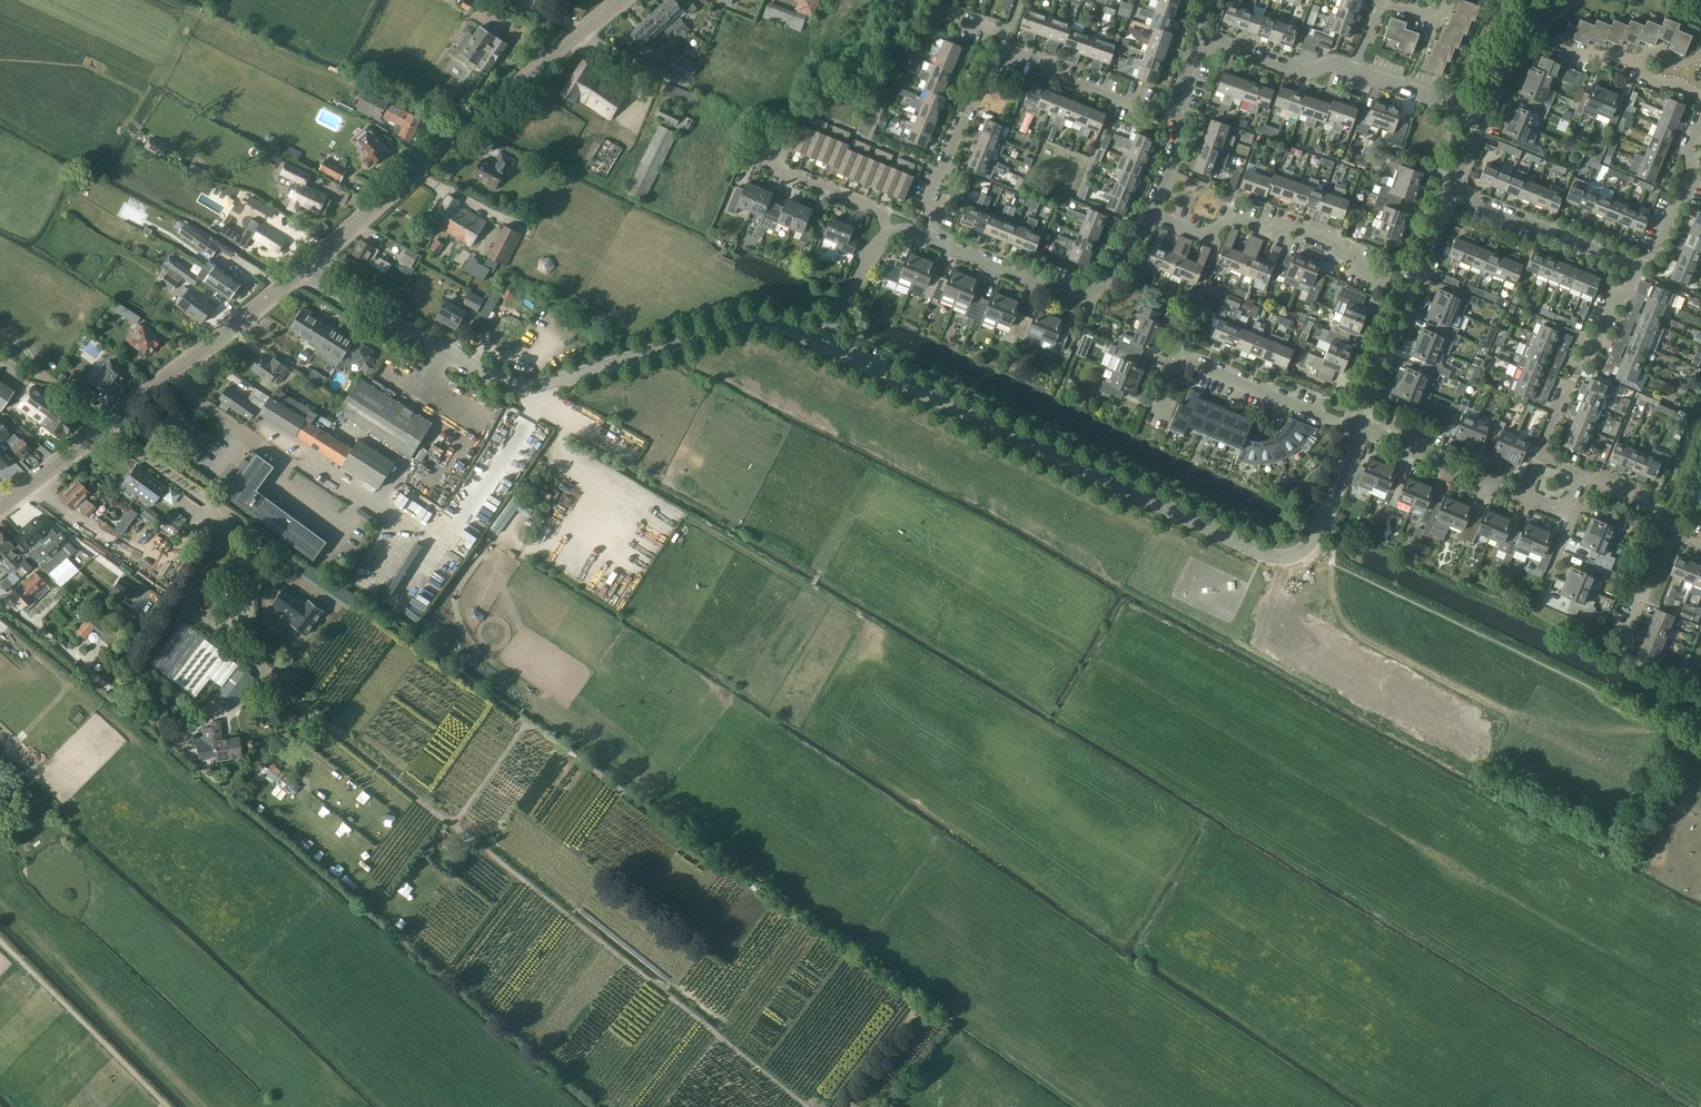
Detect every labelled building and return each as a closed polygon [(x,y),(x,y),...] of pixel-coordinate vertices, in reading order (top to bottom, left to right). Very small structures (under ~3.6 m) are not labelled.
[(474,3),(469,0),(464,0),(461,5),(469,10),(474,3)] [(687,25),(682,19),(679,13),(684,9),(676,0),(669,0),(661,7),(682,30),(687,25)] [(698,7),(691,0),(685,0),(684,2),(693,12),(698,7)] [(1241,9),(1243,2),(1236,0),(1230,0),(1229,5),(1223,22),(1229,25),(1229,31),(1233,32),(1241,9)] [(1339,8),(1357,15),(1360,8),(1366,8),(1367,5),(1353,0),(1342,0),(1339,8)] [(1480,7),(1461,0),(1460,0),(1455,14),(1475,21),(1480,7)] [(1173,20),(1177,7),(1159,1),(1156,9),(1142,5),(1141,9),(1146,11),(1173,20)] [(801,32),(807,16),(769,2),(763,18),(801,32)] [(1129,19),(1133,10),(1120,5),(1117,14),(1129,19)] [(1318,13),(1320,7),(1313,5),(1311,11),(1318,13)] [(682,30),(661,7),(651,16),(662,29),(663,28),(668,33),(675,28),(679,33),(682,30)] [(1028,42),(1039,13),(1027,8),(1022,20),(1021,19),(1021,22),(1022,22),(1020,28),(1027,31),(1023,40),(1028,42)] [(1329,14),(1328,18),(1359,28),(1360,25),(1355,21),(1357,15),(1339,8),(1337,15),(1329,14)] [(1246,31),(1252,13),(1241,9),(1233,32),(1236,33),(1239,28),(1246,31)] [(1168,33),(1173,20),(1146,11),(1145,15),(1153,18),(1150,27),(1154,28),(1168,33)] [(1043,37),(1050,17),(1039,13),(1028,42),(1033,44),(1037,34),(1043,37)] [(1255,41),(1264,17),(1252,13),(1246,31),(1253,33),(1253,40),(1255,41)] [(1475,21),(1455,14),(1452,13),(1446,27),(1466,35),(1471,21),(1475,22),(1475,21)] [(652,38),(662,29),(651,16),(641,26),(652,38)] [(1050,51),(1061,20),(1050,17),(1043,37),(1050,39),(1046,49),(1050,51)] [(1268,39),(1275,21),(1264,17),(1255,41),(1258,42),(1262,37),(1268,39)] [(1314,30),(1312,37),(1319,39),(1316,46),(1329,51),(1334,37),(1330,35),(1331,31),(1349,38),(1351,31),(1358,31),(1359,28),(1328,18),(1327,23),(1323,33),(1314,30)] [(1397,49),(1404,29),(1406,23),(1391,18),(1385,38),(1399,43),(1397,49)] [(1672,44),(1678,30),(1680,24),(1666,18),(1662,27),(1658,38),(1672,44)] [(1066,44),(1071,28),(1073,24),(1061,20),(1050,51),(1055,53),(1060,42),(1066,44)] [(1587,45),(1589,39),(1595,26),(1580,20),(1577,27),(1569,23),(1564,35),(1572,39),(1587,45)] [(1604,45),(1606,40),(1612,26),(1597,20),(1595,26),(1589,39),(1604,45)] [(1621,46),(1623,40),(1629,26),(1614,20),(1612,26),(1606,40),(1621,46)] [(1645,26),(1631,20),(1629,26),(1623,40),(1638,46),(1640,40),(1648,21),(1647,21),(1645,26)] [(1278,48),(1287,25),(1275,21),(1268,39),(1275,41),(1275,47),(1278,48)] [(1655,46),(1658,38),(1662,27),(1648,21),(1640,40),(1655,46)] [(1292,47),(1298,29),(1287,25),(1278,48),(1281,49),(1285,45),(1292,47)] [(474,35),(461,54),(478,65),(478,67),(487,73),(508,43),(498,37),(481,26),(474,35)] [(642,47),(652,38),(641,26),(625,39),(631,45),(636,41),(642,47)] [(1466,35),(1446,27),(1443,26),(1438,41),(1458,48),(1463,34),(1466,35)] [(1072,62),(1083,32),(1071,28),(1066,44),(1064,48),(1071,51),(1067,60),(1072,62)] [(1168,47),(1173,34),(1168,33),(1154,28),(1151,36),(1143,33),(1136,31),(1135,35),(1142,37),(1168,47)] [(1412,54),(1419,34),(1404,29),(1397,49),(1412,54)] [(1684,55),(1692,36),(1678,30),(1672,44),(1670,49),(1684,55)] [(1087,57),(1094,36),(1083,32),(1072,62),(1078,64),(1081,54),(1087,57)] [(1308,50),(1312,37),(1306,35),(1302,48),(1308,50)] [(1095,71),(1105,40),(1094,36),(1087,57),(1093,59),(1090,69),(1095,71)] [(1128,46),(1130,39),(1123,37),(1121,43),(1128,46)] [(1164,59),(1168,47),(1142,37),(1140,42),(1148,45),(1146,53),(1164,59)] [(1316,46),(1319,39),(1312,37),(1308,50),(1314,53),(1316,46)] [(933,45),(931,49),(957,60),(962,47),(944,39),(944,41),(938,38),(935,45),(933,45)] [(662,48),(666,44),(661,39),(657,43),(662,48)] [(1109,65),(1116,45),(1105,40),(1095,71),(1100,72),(1104,62),(1109,65)] [(1458,48),(1438,41),(1435,40),(1429,55),(1450,62),(1455,48),(1458,49),(1458,48)] [(658,52),(662,48),(657,43),(653,46),(658,52)] [(931,49),(929,53),(937,57),(934,64),(952,72),(957,60),(931,49)] [(692,77),(698,65),(674,52),(668,63),(692,77)] [(1159,72),(1164,59),(1146,53),(1143,61),(1134,58),(1133,63),(1159,72)] [(1450,62),(1429,55),(1427,54),(1421,69),(1441,76),(1447,61),(1450,62)] [(909,58),(902,55),(898,64),(905,67),(909,58)] [(611,118),(627,93),(589,71),(594,65),(584,59),(562,93),(575,101),(578,96),(611,118)] [(1159,72),(1133,63),(1125,60),(1124,65),(1140,70),(1137,79),(1155,85),(1159,72)] [(1531,67),(1525,81),(1548,90),(1554,77),(1555,78),(1561,65),(1551,61),(1550,60),(1544,72),(1531,67)] [(918,67),(916,72),(921,73),(947,84),(952,72),(934,64),(934,65),(930,63),(925,61),(922,69),(918,67)] [(1567,68),(1561,65),(1555,78),(1562,80),(1567,68)] [(1574,70),(1567,68),(1562,80),(1568,83),(1574,70)] [(1580,73),(1574,70),(1568,83),(1575,86),(1580,73)] [(1224,110),(1236,77),(1223,72),(1216,91),(1225,94),(1222,103),(1220,109),(1224,110)] [(921,73),(919,78),(927,81),(924,90),(928,91),(946,99),(946,98),(942,96),(947,84),(921,73)] [(1586,76),(1580,73),(1575,86),(1581,88),(1586,76)] [(1242,100),(1249,82),(1236,77),(1224,110),(1229,112),(1234,97),(1242,100)] [(1525,81),(1519,94),(1535,101),(1533,107),(1548,113),(1551,106),(1556,93),(1548,90),(1525,81)] [(1252,113),(1262,86),(1249,82),(1242,100),(1250,103),(1247,111),(1252,113)] [(697,106),(701,96),(667,83),(663,93),(693,105),(697,106)] [(1033,115),(1044,89),(1031,84),(1024,102),(1032,105),(1029,114),(1026,113),(1019,131),(1025,134),(1033,115)] [(1597,113),(1606,90),(1594,84),(1587,101),(1580,98),(1574,113),(1582,116),(1585,108),(1597,113)] [(1268,109),(1274,91),(1262,86),(1252,113),(1256,115),(1259,106),(1268,109)] [(1282,123),(1293,92),(1280,87),(1274,105),(1282,108),(1278,121),(1282,123)] [(1049,112),(1057,94),(1044,89),(1033,115),(1038,117),(1041,109),(1049,112)] [(1614,129),(1620,115),(1614,112),(1621,96),(1606,90),(1597,113),(1610,119),(1607,126),(1614,129)] [(908,92),(906,97),(941,110),(943,104),(946,99),(928,91),(925,99),(920,97),(917,96),(917,95),(908,92)] [(1299,114),(1306,96),(1293,92),(1282,123),(1287,124),(1291,112),(1299,114)] [(1056,131),(1069,99),(1057,94),(1049,112),(1057,116),(1054,124),(1052,129),(1056,131)] [(374,102),(364,96),(359,108),(369,113),(380,119),(380,118),(392,124),(394,120),(399,122),(395,131),(401,134),(400,134),(411,139),(421,119),(411,114),(410,115),(387,104),(388,103),(376,98),(374,102)] [(1309,127),(1318,100),(1306,96),(1299,114),(1307,117),(1303,130),(1307,131),(1309,127)] [(906,97),(904,102),(905,102),(910,104),(909,106),(920,111),(917,116),(935,124),(941,110),(906,97)] [(1636,108),(1639,102),(1635,100),(1630,98),(1628,105),(1636,108)] [(1679,118),(1685,105),(1668,98),(1663,111),(1679,118)] [(1074,123),(1081,105),(1069,99),(1056,131),(1060,132),(1062,127),(1066,119),(1074,123)] [(1325,123),(1326,119),(1331,105),(1318,100),(1309,127),(1314,128),(1316,121),(1325,123)] [(1334,137),(1336,132),(1345,105),(1332,101),(1331,105),(1326,119),(1334,122),(1329,135),(1334,137)] [(1379,129),(1387,105),(1374,101),(1370,112),(1363,109),(1356,131),(1365,134),(1371,126),(1379,129)] [(683,130),(689,118),(682,114),(682,113),(663,103),(656,116),(683,130)] [(1083,136),(1094,110),(1081,105),(1074,123),(1082,126),(1079,134),(1083,136)] [(1352,128),(1358,110),(1345,105),(1336,132),(1334,137),(1339,138),(1343,125),(1352,128)] [(1404,127),(1396,124),(1401,110),(1387,105),(1379,129),(1388,132),(1387,142),(1400,147),(1409,125),(1405,124),(1404,127)] [(1514,106),(1508,119),(1532,129),(1537,116),(1545,120),(1548,113),(1533,107),(1530,113),(1514,106)] [(1099,133),(1106,115),(1094,110),(1083,136),(1087,138),(1090,130),(1099,133)] [(1569,120),(1572,113),(1565,110),(1562,117),(1569,120)] [(1674,131),(1679,118),(1663,111),(1657,124),(1674,131)] [(881,115),(878,123),(884,126),(888,117),(881,115)] [(817,125),(819,119),(811,116),(809,122),(817,125)] [(907,120),(905,125),(931,135),(935,124),(917,116),(915,123),(907,120)] [(689,118),(685,127),(692,130),(695,120),(689,118)] [(1246,127),(1248,121),(1242,118),(1239,125),(1246,127)] [(825,129),(828,123),(819,119),(817,125),(825,129)] [(1508,119),(1503,133),(1519,139),(1516,145),(1531,152),(1537,154),(1540,148),(1534,145),(1527,142),(1532,129),(1508,119)] [(1007,142),(1009,138),(1002,135),(1005,127),(987,120),(982,132),(1007,142)] [(1233,142),(1235,137),(1227,134),(1230,126),(1211,120),(1207,133),(1233,142)] [(1262,132),(1264,133),(1277,138),(1280,129),(1267,125),(1265,124),(1262,132)] [(1669,144),(1674,131),(1657,124),(1652,137),(1669,144)] [(644,201),(677,133),(660,125),(627,192),(644,201)] [(806,154),(815,130),(805,125),(795,149),(806,154)] [(839,134),(842,129),(833,125),(831,131),(839,134)] [(903,129),(900,135),(903,139),(908,140),(925,148),(931,135),(905,125),(903,129)] [(383,157),(386,155),(385,154),(389,150),(389,149),(377,136),(378,135),(371,127),(354,141),(368,157),(365,161),(364,161),(369,167),(374,163),(375,164),(378,161),(379,161),(382,159),(383,157)] [(848,138),(850,132),(842,129),(839,134),(848,138)] [(817,158),(826,134),(815,130),(806,154),(817,158)] [(1005,147),(1007,142),(982,132),(977,144),(994,152),(998,144),(1005,147)] [(1232,146),(1233,142),(1207,133),(1203,145),(1221,151),(1223,143),(1232,146)] [(828,163),(838,139),(826,134),(817,158),(828,163)] [(1150,154),(1155,141),(1138,134),(1134,142),(1120,137),(1118,141),(1150,154)] [(169,146),(151,137),(146,148),(164,156),(169,146)] [(1031,144),(1038,147),(1041,140),(1036,138),(1033,137),(1031,144)] [(1664,157),(1669,144),(1652,137),(1647,150),(1664,157)] [(604,180),(623,149),(605,138),(586,169),(604,180)] [(838,172),(848,148),(849,144),(838,139),(828,163),(838,167),(837,172),(838,172)] [(860,148),(862,142),(854,139),(852,144),(860,148)] [(1145,166),(1150,154),(1118,141),(1116,145),(1126,149),(1122,157),(1127,159),(1145,166)] [(868,151),(871,146),(862,142),(860,148),(868,151)] [(1506,152),(1508,146),(1500,142),(1497,149),(1506,152)] [(1004,170),(1006,166),(999,163),(991,160),(994,152),(977,144),(972,157),(1004,170)] [(286,152),(300,159),(303,152),(289,145),(286,152)] [(1230,168),(1231,164),(1218,159),(1221,151),(1203,145),(1198,158),(1230,168)] [(1515,156),(1517,150),(1508,146),(1506,152),(1515,156)] [(849,177),(858,152),(848,148),(838,172),(849,177)] [(882,157),(885,151),(876,148),(874,154),(882,157)] [(512,165),(516,158),(501,150),(497,157),(498,158),(495,166),(482,159),(475,174),(488,181),(487,184),(496,188),(505,171),(503,170),(507,162),(512,165)] [(1658,170),(1664,157),(1647,150),(1642,163),(1658,170)] [(891,161),(893,155),(885,151),(882,157),(891,161)] [(1601,160),(1603,155),(1594,151),(1592,156),(1601,160)] [(277,152),(276,153),(274,158),(282,162),(284,157),(285,156),(277,152)] [(860,181),(870,157),(858,152),(849,177),(860,181)] [(1418,188),(1423,173),(1411,169),(1414,163),(1392,155),(1388,165),(1397,171),(1394,179),(1418,188)] [(1368,159),(1361,157),(1358,156),(1355,163),(1366,167),(1368,159)] [(871,186),(881,162),(870,157),(860,181),(871,186)] [(905,167),(907,161),(899,157),(896,163),(905,167)] [(1002,175),(1004,170),(972,157),(966,170),(990,180),(994,171),(1002,175)] [(1230,168),(1198,158),(1194,171),(1212,177),(1215,168),(1228,173),(1230,168)] [(341,180),(346,170),(327,159),(321,169),(341,180)] [(1140,179),(1145,166),(1127,159),(1124,167),(1116,164),(1115,168),(1140,179)] [(913,170),(916,164),(907,161),(905,167),(913,170)] [(882,191),(892,166),(881,162),(871,186),(882,191)] [(292,188),(297,190),(289,207),(289,208),(298,212),(302,204),(318,212),(327,196),(301,183),(306,172),(288,163),(281,176),(295,182),(292,188)] [(1246,169),(1240,188),(1253,192),(1262,166),(1258,164),(1257,166),(1249,163),(1246,169)] [(1653,182),(1658,170),(1642,163),(1636,175),(1653,182)] [(201,168),(193,164),(190,170),(198,175),(201,168)] [(1492,186),(1499,169),(1486,164),(1479,181),(1492,186)] [(894,195),(904,171),(892,166),(882,191),(894,195)] [(1262,166),(1253,192),(1265,196),(1272,178),(1264,176),(1267,167),(1262,166)] [(1135,189),(1140,179),(1115,168),(1113,173),(1120,176),(1118,182),(1135,189)] [(1272,178),(1265,196),(1266,197),(1268,193),(1280,197),(1289,170),(1285,169),(1282,178),(1273,175),(1272,178)] [(1504,191),(1511,174),(1499,169),(1492,186),(1504,191)] [(1289,170),(1280,197),(1292,201),(1299,183),(1290,181),(1293,172),(1289,170)] [(1524,180),(1526,174),(1516,170),(1514,175),(1511,174),(1504,191),(1517,197),(1524,180)] [(904,200),(914,176),(904,171),(894,195),(904,200)] [(1299,183),(1292,201),(1306,206),(1315,179),(1310,178),(1307,186),(1299,183)] [(1315,179),(1306,206),(1318,210),(1324,192),(1317,189),(1319,181),(1315,179)] [(1418,188),(1394,179),(1392,187),(1381,186),(1377,197),(1399,204),(1402,197),(1413,201),(1418,188)] [(1235,189),(1237,182),(1230,180),(1228,187),(1235,189)] [(1530,202),(1537,185),(1524,180),(1517,197),(1530,202)] [(1585,189),(1587,183),(1578,180),(1576,185),(1572,184),(1565,200),(1578,206),(1585,189)] [(1019,190),(1023,183),(1017,181),(1013,182),(1011,187),(1019,190)] [(1090,188),(1091,185),(1090,183),(1086,181),(1079,198),(1084,200),(1089,187),(1090,188)] [(1324,192),(1318,210),(1330,214),(1340,188),(1340,187),(1341,187),(1343,181),(1342,181),(1341,182),(1337,181),(1335,186),(1332,195),(1324,192)] [(1135,189),(1118,182),(1116,182),(1113,188),(1107,186),(1103,187),(1101,191),(1105,192),(1130,203),(1135,189)] [(750,211),(760,188),(747,183),(744,189),(737,186),(727,211),(735,214),(738,206),(750,211)] [(1542,207),(1550,190),(1537,185),(1530,202),(1542,207)] [(1566,191),(1552,186),(1551,191),(1550,190),(1542,207),(1557,213),(1564,196),(1566,191)] [(763,235),(777,203),(770,200),(772,194),(760,188),(750,211),(763,216),(759,224),(765,227),(762,235),(763,235)] [(1340,188),(1330,214),(1343,219),(1350,201),(1342,198),(1345,189),(1341,188),(1340,188)] [(1591,211),(1598,194),(1585,189),(1578,206),(1591,211)] [(1125,216),(1130,203),(1105,192),(1103,197),(1110,200),(1107,208),(1125,216)] [(452,234),(467,210),(458,205),(460,201),(449,194),(433,221),(452,234)] [(970,198),(960,222),(973,228),(986,195),(981,194),(978,202),(970,198)] [(1604,216),(1611,200),(1598,194),(1591,211),(1604,216)] [(986,195),(973,228),(985,233),(992,215),(985,212),(991,198),(990,197),(986,195)] [(1404,229),(1408,215),(1397,211),(1399,204),(1377,197),(1374,206),(1383,212),(1380,220),(1404,229)] [(790,227),(799,205),(786,199),(784,206),(777,203),(763,235),(764,236),(767,228),(775,231),(778,222),(790,227)] [(267,215),(271,208),(257,200),(253,207),(267,215)] [(1617,222),(1623,205),(1611,200),(1604,216),(1617,222)] [(992,215),(985,233),(990,235),(990,237),(996,239),(997,238),(1011,207),(1005,204),(1002,211),(1000,218),(992,215)] [(807,244),(817,220),(810,216),(812,210),(799,205),(790,227),(802,233),(799,241),(807,244)] [(1629,227),(1636,210),(1623,205),(1617,222),(1629,227)] [(1011,207),(997,238),(1009,243),(1017,224),(1011,222),(1016,209),(1011,207)] [(1102,229),(1107,216),(1089,209),(1086,217),(1068,210),(1066,214),(1077,219),(1077,218),(1102,229)] [(472,246),(486,222),(467,210),(452,234),(472,246)] [(1643,233),(1650,216),(1636,210),(1629,227),(1643,233)] [(1698,211),(1695,218),(1689,216),(1687,220),(1700,225),(1700,212),(1698,211)] [(1017,224),(1009,243),(1022,248),(1033,219),(1029,217),(1025,228),(1017,224)] [(836,246),(845,224),(832,218),(828,229),(827,228),(824,235),(826,235),(823,241),(836,246)] [(1097,241),(1102,229),(1077,218),(1077,219),(1075,223),(1082,225),(1079,234),(1097,241)] [(286,239),(252,219),(242,237),(230,230),(226,237),(246,249),(253,238),(278,253),(286,239)] [(1033,219),(1022,248),(1035,253),(1042,235),(1033,232),(1038,221),(1033,219)] [(1404,229),(1380,220),(1377,228),(1367,227),(1363,237),(1385,245),(1388,238),(1399,242),(1404,229)] [(1687,220),(1685,225),(1691,227),(1689,233),(1700,238),(1700,225),(1687,220)] [(324,222),(315,230),(321,236),(330,228),(324,222)] [(853,254),(858,241),(850,238),(854,227),(845,224),(836,246),(853,254)] [(462,269),(463,269),(462,269),(483,281),(489,271),(490,269),(493,271),(497,263),(498,262),(506,266),(522,234),(505,226),(504,225),(488,256),(489,256),(484,265),(475,261),(474,263),(473,263),(467,260),(464,266),(462,269)] [(223,247),(224,245),(225,244),(212,235),(211,237),(208,240),(191,227),(185,236),(212,256),(215,252),(218,247),(220,245),(223,247)] [(1159,268),(1166,250),(1161,248),(1168,231),(1161,228),(1146,262),(1159,268)] [(1229,268),(1237,250),(1231,248),(1239,231),(1231,228),(1216,262),(1229,268)] [(1689,233),(1686,240),(1680,238),(1678,242),(1700,251),(1700,238),(1689,233)] [(1092,253),(1097,241),(1079,234),(1076,242),(1059,235),(1058,239),(1067,243),(1092,253)] [(1172,273),(1186,238),(1179,235),(1172,252),(1166,250),(1159,268),(1172,273)] [(1242,273),(1256,239),(1249,236),(1242,253),(1237,250),(1229,268),(1242,273)] [(1460,261),(1469,238),(1464,236),(1462,242),(1456,239),(1448,257),(1460,261)] [(1184,278),(1191,260),(1186,258),(1193,241),(1186,238),(1172,273),(1184,278)] [(1470,266),(1477,248),(1472,245),(1474,240),(1469,238),(1460,261),(1470,266)] [(1254,278),(1261,261),(1256,259),(1263,242),(1256,239),(1242,273),(1254,278)] [(379,260),(374,258),(379,250),(362,240),(354,254),(386,272),(391,264),(380,257),(379,260)] [(438,254),(444,246),(437,241),(431,249),(438,254)] [(1700,256),(1700,251),(1678,242),(1677,247),(1682,249),(1679,256),(1698,264),(1700,256)] [(1087,266),(1092,253),(1067,243),(1065,247),(1072,250),(1068,259),(1087,266)] [(1481,270),(1491,247),(1486,245),(1484,250),(1477,248),(1470,266),(1481,270)] [(223,251),(227,254),(229,255),(231,253),(232,251),(233,250),(226,246),(223,251)] [(1197,283),(1211,249),(1204,246),(1197,263),(1191,260),(1184,278),(1197,283)] [(1267,284),(1282,249),(1274,246),(1267,263),(1261,261),(1254,278),(1267,284)] [(1493,275),(1500,257),(1494,255),(1496,249),(1491,247),(1481,270),(1479,276),(1483,278),(1486,272),(1493,275)] [(1537,274),(1547,250),(1542,248),(1540,254),(1534,251),(1526,270),(1537,274)] [(730,265),(736,255),(726,249),(720,259),(730,265)] [(1548,279),(1556,261),(1549,258),(1552,252),(1547,250),(1537,274),(1548,279)] [(411,267),(416,259),(404,252),(400,260),(411,267)] [(888,263),(883,277),(911,288),(914,281),(924,258),(910,252),(906,262),(903,269),(895,265),(888,263)] [(1504,280),(1514,256),(1509,254),(1506,260),(1500,257),(1493,275),(1504,280)] [(1296,288),(1308,260),(1295,255),(1291,263),(1285,260),(1278,275),(1286,278),(1284,282),(1296,288)] [(1515,285),(1523,267),(1516,264),(1518,258),(1514,256),(1504,280),(1515,285)] [(1698,264),(1679,256),(1677,262),(1671,260),(1669,265),(1693,275),(1698,264)] [(549,257),(541,259),(539,267),(547,271),(553,265),(549,257)] [(914,281),(911,288),(933,297),(939,283),(930,280),(937,264),(924,258),(914,281)] [(1560,283),(1570,260),(1565,258),(1562,264),(1556,261),(1548,279),(1560,283)] [(171,268),(182,276),(195,285),(200,278),(230,300),(236,292),(242,284),(210,260),(205,267),(198,276),(190,271),(176,261),(171,268)] [(1316,296),(1324,276),(1317,273),(1321,265),(1308,260),(1296,288),(1309,293),(1316,296)] [(1570,288),(1578,270),(1572,267),(1574,262),(1570,260),(1560,283),(1570,288)] [(1689,286),(1693,275),(1669,265),(1668,270),(1673,272),(1670,279),(1689,286)] [(1582,293),(1592,269),(1587,267),(1584,272),(1578,270),(1570,288),(1582,293)] [(179,280),(182,276),(171,268),(168,273),(161,282),(172,289),(179,280)] [(1593,297),(1601,280),(1594,277),(1596,271),(1592,269),(1582,293),(1593,297)] [(932,298),(931,302),(937,305),(940,299),(942,300),(955,306),(958,299),(967,276),(954,270),(947,287),(939,283),(933,297),(932,298)] [(958,299),(955,306),(968,311),(967,312),(966,315),(969,317),(966,325),(971,327),(974,319),(980,305),(979,305),(972,302),(980,282),(968,276),(967,276),(958,299)] [(839,289),(842,281),(843,279),(838,277),(836,279),(833,286),(835,287),(839,289)] [(1650,292),(1648,291),(1651,284),(1641,280),(1638,287),(1636,292),(1666,305),(1672,307),(1677,295),(1653,285),(1650,292)] [(204,322),(209,315),(214,308),(207,303),(208,301),(205,299),(204,300),(184,286),(179,294),(184,297),(178,304),(204,322)] [(1484,298),(1486,293),(1475,288),(1473,293),(1484,298)] [(1455,297),(1439,290),(1433,304),(1456,313),(1461,316),(1467,302),(1469,303),(1476,301),(1477,298),(1458,290),(1455,297)] [(477,311),(484,299),(470,291),(463,303),(477,311)] [(488,317),(500,295),(494,292),(481,313),(488,317)] [(980,305),(974,319),(983,322),(997,328),(1000,321),(999,321),(1008,298),(995,292),(988,308),(980,305)] [(1340,292),(1338,298),(1343,300),(1341,304),(1346,307),(1343,315),(1363,324),(1368,311),(1356,306),(1359,300),(1340,292)] [(1657,326),(1666,305),(1636,292),(1634,297),(1646,302),(1641,314),(1629,309),(1627,314),(1657,326)] [(1495,302),(1497,297),(1486,293),(1484,298),(1495,302)] [(1224,342),(1238,309),(1241,300),(1229,296),(1224,294),(1221,301),(1226,303),(1233,305),(1226,322),(1219,319),(1211,337),(1224,342)] [(1523,307),(1525,302),(1519,299),(1519,298),(1513,296),(1511,302),(1516,304),(1517,304),(1523,307)] [(1008,298),(999,321),(1000,321),(1012,326),(1009,333),(1017,337),(1023,323),(1015,319),(1021,303),(1008,298)] [(457,328),(466,311),(447,301),(438,317),(457,328)] [(1512,315),(1516,305),(1511,303),(1507,313),(1512,315)] [(135,324),(139,317),(119,304),(114,311),(135,324)] [(1139,304),(1136,313),(1143,316),(1138,329),(1162,339),(1167,325),(1151,319),(1154,310),(1139,304)] [(1455,335),(1458,329),(1451,326),(1456,313),(1433,304),(1428,316),(1444,323),(1442,329),(1455,335)] [(1255,317),(1257,312),(1259,307),(1254,305),(1250,315),(1255,317)] [(341,360),(354,340),(303,308),(291,329),(341,360)] [(1237,347),(1244,329),(1247,323),(1239,320),(1242,311),(1238,309),(1224,342),(1237,347)] [(1023,323),(1017,337),(1027,341),(1027,339),(1040,344),(1052,315),(1038,310),(1031,326),(1023,323)] [(1301,311),(1298,318),(1305,321),(1308,314),(1301,311)] [(1664,329),(1657,326),(1627,314),(1625,319),(1637,324),(1634,331),(1660,341),(1664,329)] [(1040,344),(1039,345),(1052,350),(1052,351),(1061,355),(1070,358),(1072,353),(1064,349),(1067,341),(1058,337),(1065,321),(1052,315),(1040,344)] [(1314,324),(1317,318),(1308,315),(1306,320),(1314,324)] [(1335,320),(1330,331),(1344,337),(1347,330),(1358,335),(1363,324),(1343,315),(1340,322),(1335,320)] [(1557,339),(1563,326),(1548,320),(1546,326),(1541,324),(1536,336),(1567,349),(1569,344),(1570,344),(1573,337),(1563,333),(1560,340),(1557,339)] [(1249,352),(1261,323),(1256,321),(1252,332),(1244,329),(1237,347),(1249,352)] [(1261,357),(1269,339),(1261,336),(1266,324),(1261,322),(1261,323),(1249,352),(1261,357)] [(159,338),(137,323),(133,330),(136,331),(134,333),(130,331),(124,340),(140,350),(137,354),(143,359),(147,354),(148,354),(159,338)] [(1323,328),(1319,338),(1326,341),(1331,344),(1327,352),(1348,360),(1353,348),(1346,345),(1348,342),(1343,340),(1344,337),(1330,331),(1323,328)] [(1121,337),(1118,346),(1132,352),(1136,344),(1156,352),(1162,339),(1138,329),(1135,336),(1134,337),(1123,333),(1121,337)] [(1439,335),(1423,329),(1417,343),(1441,352),(1446,340),(1452,342),(1455,335),(1442,329),(1439,335)] [(1660,341),(1634,331),(1631,337),(1620,332),(1618,336),(1648,349),(1655,352),(1660,341)] [(1287,368),(1294,350),(1286,346),(1290,335),(1286,333),(1284,338),(1274,363),(1287,368)] [(1306,342),(1309,336),(1301,333),(1299,339),(1306,342)] [(1567,349),(1536,336),(1530,333),(1525,344),(1551,355),(1553,349),(1565,354),(1567,349)] [(1274,363),(1284,338),(1279,336),(1277,343),(1269,339),(1261,357),(1274,363)] [(1643,360),(1648,349),(1618,336),(1616,341),(1628,346),(1625,353),(1643,360)] [(1481,338),(1479,343),(1480,344),(1487,347),(1489,348),(1493,340),(1486,337),(1485,339),(1481,338)] [(1303,353),(1307,345),(1299,341),(1295,350),(1303,353)] [(1448,378),(1451,371),(1443,367),(1442,364),(1446,354),(1441,352),(1417,343),(1412,355),(1428,362),(1425,368),(1440,374),(1448,378)] [(1111,344),(1108,353),(1114,355),(1115,355),(1110,368),(1116,371),(1140,380),(1145,367),(1129,360),(1132,352),(1118,346),(1111,344)] [(1558,371),(1560,366),(1548,361),(1551,355),(1525,344),(1521,356),(1527,358),(1558,371)] [(355,350),(355,361),(363,366),(367,373),(376,368),(372,362),(372,351),(364,346),(355,350)] [(307,361),(311,355),(310,355),(304,351),(300,357),(307,361)] [(1309,353),(1304,364),(1320,371),(1328,374),(1331,368),(1336,370),(1342,373),(1348,360),(1327,352),(1324,359),(1309,353)] [(1643,360),(1625,353),(1622,359),(1611,354),(1609,359),(1639,371),(1643,360)] [(272,363),(261,355),(252,368),(263,377),(263,378),(269,382),(273,377),(276,380),(276,381),(279,383),(289,368),(276,359),(272,363)] [(1481,367),(1484,360),(1475,356),(1472,363),(1481,367)] [(1700,360),(1700,358),(1695,356),(1692,364),(1698,366),(1700,360)] [(1527,358),(1523,369),(1523,370),(1541,377),(1544,371),(1556,376),(1558,371),(1527,358)] [(1639,371),(1609,359),(1607,364),(1606,363),(1604,370),(1614,374),(1616,368),(1618,368),(1616,375),(1634,383),(1639,371)] [(94,383),(110,395),(116,386),(118,388),(122,382),(120,381),(126,372),(110,360),(94,383)] [(1549,393),(1551,388),(1539,383),(1541,377),(1523,370),(1523,369),(1517,366),(1512,378),(1549,393)] [(1423,375),(1407,368),(1401,382),(1425,391),(1430,378),(1437,381),(1440,374),(1425,368),(1423,375)] [(323,385),(327,377),(314,369),(311,372),(309,376),(323,385)] [(54,375),(55,376),(62,381),(65,376),(58,371),(57,371),(54,375)] [(1104,381),(1100,390),(1115,396),(1119,387),(1134,394),(1140,380),(1116,371),(1111,384),(1104,381)] [(91,401),(92,401),(96,394),(85,387),(90,380),(85,377),(82,375),(73,388),(80,393),(80,394),(90,401),(91,401)] [(413,456),(433,423),(360,377),(339,410),(413,456)] [(1549,393),(1512,378),(1507,390),(1509,391),(1507,395),(1525,403),(1528,398),(1532,399),(1535,393),(1538,394),(1535,401),(1545,405),(1548,398),(1547,398),(1549,393)] [(1606,393),(1611,381),(1602,378),(1601,383),(1591,379),(1588,386),(1582,383),(1580,388),(1609,400),(1611,395),(1606,393)] [(1425,412),(1427,406),(1420,403),(1425,391),(1401,382),(1396,395),(1413,401),(1410,407),(1425,412)] [(1681,382),(1679,387),(1687,390),(1689,386),(1681,382)] [(13,391),(0,383),(0,410),(13,391)] [(18,406),(41,423),(55,403),(52,401),(32,386),(25,397),(22,401),(18,406)] [(247,399),(227,387),(220,399),(224,401),(221,406),(228,410),(231,406),(251,419),(251,418),(257,421),(262,412),(380,488),(396,462),(360,439),(354,449),(313,422),(318,414),(282,391),(276,400),(255,387),(247,399)] [(1182,437),(1197,401),(1200,393),(1194,391),(1194,390),(1190,388),(1184,404),(1179,402),(1168,431),(1169,431),(1170,427),(1183,433),(1182,437)] [(1607,404),(1609,400),(1580,388),(1578,393),(1584,395),(1582,401),(1600,409),(1602,402),(1607,404)] [(1686,397),(1688,392),(1679,388),(1677,393),(1686,397)] [(1644,406),(1649,396),(1637,391),(1635,396),(1641,398),(1639,402),(1642,403),(1642,405),(1644,406)] [(1654,404),(1656,399),(1649,396),(1644,406),(1645,406),(1647,401),(1654,404)] [(1461,421),(1454,437),(1468,443),(1477,420),(1464,414),(1469,402),(1463,399),(1456,417),(1455,419),(1461,421)] [(1199,435),(1211,407),(1197,401),(1182,437),(1183,437),(1187,426),(1200,432),(1199,435)] [(1600,409),(1582,401),(1580,407),(1574,405),(1572,410),(1595,420),(1600,409)] [(1666,418),(1671,406),(1660,402),(1655,413),(1666,418)] [(58,404),(55,403),(41,423),(43,424),(43,425),(62,438),(69,428),(77,417),(58,404)] [(1532,412),(1534,406),(1529,404),(1526,410),(1532,412)] [(193,455),(210,434),(174,405),(157,426),(193,455)] [(1676,414),(1678,409),(1671,406),(1666,418),(1670,419),(1673,412),(1676,414)] [(1213,440),(1225,413),(1211,407),(1199,435),(1201,432),(1214,437),(1212,440),(1213,440)] [(1591,431),(1595,420),(1572,410),(1570,415),(1575,417),(1573,424),(1591,431)] [(1226,446),(1238,418),(1225,413),(1213,440),(1213,441),(1214,438),(1227,443),(1226,446)] [(1447,414),(1444,421),(1453,424),(1455,419),(1456,417),(1447,414)] [(1319,429),(1289,417),(1290,418),(1288,422),(1286,424),(1283,428),(1282,427),(1305,450),(1301,446),(1305,442),(1308,439),(1311,434),(1314,428),(1319,430),(1319,429)] [(1477,420),(1468,443),(1482,448),(1488,432),(1494,435),(1500,420),(1493,417),(1490,425),(1477,420)] [(1235,464),(1247,436),(1252,424),(1238,418),(1226,446),(1227,446),(1228,443),(1241,448),(1235,464)] [(1500,437),(1493,453),(1507,459),(1516,436),(1503,431),(1506,423),(1500,420),(1494,435),(1500,437)] [(5,442),(20,459),(31,450),(22,439),(21,440),(13,433),(13,434),(0,422),(0,442),(2,444),(4,443),(5,442)] [(1591,431),(1573,424),(1571,430),(1565,427),(1563,432),(1587,442),(1591,431)] [(1516,436),(1507,459),(1520,464),(1523,458),(1524,456),(1530,458),(1542,429),(1532,426),(1530,432),(1527,440),(1516,436)] [(1305,450),(1282,427),(1282,428),(1283,429),(1279,432),(1276,434),(1273,436),(1272,434),(1284,464),(1285,464),(1282,459),(1289,456),(1293,453),(1297,450),(1301,447),(1305,451),(1305,450)] [(1589,455),(1592,448),(1585,446),(1587,442),(1563,432),(1561,437),(1567,439),(1564,446),(1582,453),(1589,455)] [(1284,464),(1272,434),(1271,435),(1272,436),(1268,437),(1265,438),(1260,438),(1260,437),(1259,437),(1260,469),(1260,464),(1265,464),(1270,463),(1275,462),(1282,459),(1284,464)] [(1259,438),(1254,438),(1251,437),(1247,436),(1235,464),(1238,459),(1244,462),(1249,463),(1254,463),(1259,464),(1259,469),(1260,469),(1259,437),(1259,438)] [(1619,471),(1630,443),(1631,441),(1626,439),(1624,445),(1618,442),(1610,461),(1616,464),(1614,469),(1619,471)] [(1610,451),(1612,445),(1607,443),(1605,449),(1603,448),(1598,460),(1605,463),(1610,451)] [(1632,470),(1640,452),(1634,449),(1635,445),(1630,443),(1619,471),(1624,473),(1626,468),(1632,470)] [(12,458),(0,447),(0,468),(1,469),(12,458)] [(416,458),(421,462),(429,450),(423,447),(416,458)] [(275,465),(255,451),(249,459),(247,458),(241,467),(243,468),(225,492),(316,559),(329,541),(260,491),(258,489),(275,465)] [(1569,462),(1572,455),(1564,452),(1561,459),(1569,462)] [(1641,480),(1651,456),(1640,452),(1632,470),(1639,473),(1637,478),(1641,480)] [(187,461),(178,455),(174,460),(183,467),(183,465),(187,461)] [(1655,479),(1663,461),(1651,456),(1641,480),(1646,482),(1648,477),(1655,479)] [(1358,471),(1352,486),(1359,489),(1362,480),(1375,486),(1384,463),(1371,457),(1364,474),(1358,471)] [(1384,463),(1375,486),(1387,491),(1382,504),(1389,507),(1396,490),(1390,488),(1398,468),(1384,463)] [(152,505),(166,487),(138,465),(124,484),(152,505)] [(1692,499),(1700,502),(1700,475),(1692,499)] [(1396,490),(1389,507),(1389,508),(1390,505),(1397,507),(1400,500),(1413,505),(1422,482),(1409,476),(1402,493),(1396,490)] [(90,504),(85,498),(90,493),(77,480),(61,497),(73,510),(79,504),(84,510),(83,510),(88,515),(96,508),(91,503),(90,504)] [(1413,505),(1410,512),(1422,518),(1421,521),(1422,521),(1427,523),(1433,509),(1427,507),(1435,487),(1425,483),(1422,482),(1413,505)] [(1433,509),(1427,523),(1434,526),(1437,519),(1450,524),(1459,501),(1446,496),(1439,512),(1433,509)] [(1459,501),(1450,524),(1463,530),(1460,537),(1467,540),(1473,526),(1466,523),(1473,507),(1459,501)] [(153,521),(157,515),(147,507),(142,513),(153,521)] [(1473,526),(1467,540),(1473,542),(1478,532),(1491,537),(1500,514),(1487,509),(1479,528),(1473,526)] [(174,537),(185,523),(168,510),(157,525),(174,537)] [(1500,514),(1491,537),(1498,540),(1498,546),(1501,547),(1500,550),(1499,549),(1496,555),(1504,559),(1503,562),(1509,565),(1513,556),(1507,553),(1513,539),(1507,536),(1514,520),(1500,514)] [(1632,517),(1629,524),(1642,530),(1645,522),(1632,517)] [(36,541),(39,539),(47,531),(42,526),(43,525),(36,518),(27,526),(19,532),(26,540),(27,540),(31,545),(32,545),(36,541)] [(1609,525),(1593,518),(1588,531),(1611,541),(1614,532),(1620,532),(1621,530),(1623,531),(1626,524),(1612,518),(1609,525)] [(1513,539),(1507,553),(1513,555),(1515,550),(1529,556),(1531,550),(1540,527),(1527,522),(1519,541),(1513,539)] [(1540,527),(1531,550),(1543,555),(1538,568),(1545,571),(1553,552),(1547,549),(1553,533),(1540,527)] [(92,564),(100,553),(89,545),(66,528),(52,540),(68,558),(73,563),(80,556),(92,564)] [(1613,565),(1616,558),(1610,555),(1611,552),(1607,549),(1611,541),(1588,531),(1582,545),(1598,551),(1596,557),(1613,565)] [(0,532),(0,564),(9,573),(12,570),(20,579),(37,562),(26,551),(10,535),(6,539),(0,532)] [(39,539),(36,541),(32,545),(33,546),(26,551),(37,562),(38,564),(48,575),(68,558),(52,540),(45,546),(39,539)] [(1682,579),(1692,555),(1687,553),(1685,558),(1679,556),(1671,574),(1682,579)] [(1700,565),(1695,562),(1697,557),(1692,555),(1682,579),(1694,583),(1700,565)] [(338,571),(344,562),(337,557),(331,566),(338,571)] [(1589,574),(1573,567),(1567,581),(1590,590),(1596,577),(1603,580),(1606,573),(1592,568),(1589,574)] [(35,602),(49,588),(35,573),(9,596),(21,609),(32,598),(35,602)] [(114,586),(122,592),(133,599),(139,591),(120,578),(114,586)] [(1592,614),(1595,607),(1593,606),(1595,601),(1587,598),(1590,590),(1567,581),(1562,594),(1572,598),(1567,611),(1576,615),(1579,609),(1592,614)] [(1497,594),(1500,586),(1494,584),(1491,592),(1497,594)] [(286,586),(272,604),(294,620),(291,624),(305,634),(324,610),(310,599),(307,602),(286,586)] [(1672,605),(1672,604),(1673,603),(1674,599),(1668,597),(1668,596),(1663,607),(1664,607),(1664,608),(1670,610),(1672,605)] [(1678,606),(1672,604),(1672,605),(1670,610),(1676,612),(1678,607),(1678,606)] [(1649,613),(1647,617),(1670,627),(1675,616),(1657,608),(1654,615),(1649,613)] [(1692,619),(1695,613),(1689,611),(1686,616),(1692,619)] [(1700,616),(1695,613),(1692,619),(1698,621),(1700,616)] [(134,629),(139,623),(132,617),(127,623),(134,629)] [(1647,617),(1645,622),(1650,624),(1648,631),(1666,638),(1669,631),(1672,633),(1674,629),(1670,627),(1647,617)] [(114,645),(127,630),(115,620),(102,635),(114,645)] [(210,678),(221,686),(238,665),(181,620),(149,661),(194,697),(210,678)] [(85,638),(95,626),(89,621),(79,632),(85,638)] [(1692,636),(1698,639),(1700,633),(1700,630),(1700,627),(1697,626),(1695,630),(1692,636)] [(1639,635),(1637,640),(1661,649),(1666,638),(1648,631),(1645,637),(1639,635)] [(1637,640),(1635,645),(1641,647),(1638,653),(1656,661),(1661,649),(1637,640)] [(1688,661),(1691,655),(1686,652),(1680,650),(1677,656),(1682,658),(1683,658),(1688,661)] [(1686,667),(1688,661),(1683,658),(1682,658),(1680,664),(1681,664),(1686,667)] [(217,694),(231,705),(252,677),(238,666),(217,694)] [(221,738),(220,727),(203,730),(205,742),(202,743),(201,740),(193,742),(193,747),(198,746),(200,758),(215,756),(216,760),(242,756),(239,736),(221,738)] [(264,774),(267,776),(268,775),(276,782),(291,793),(297,786),(271,765),(264,774)]
